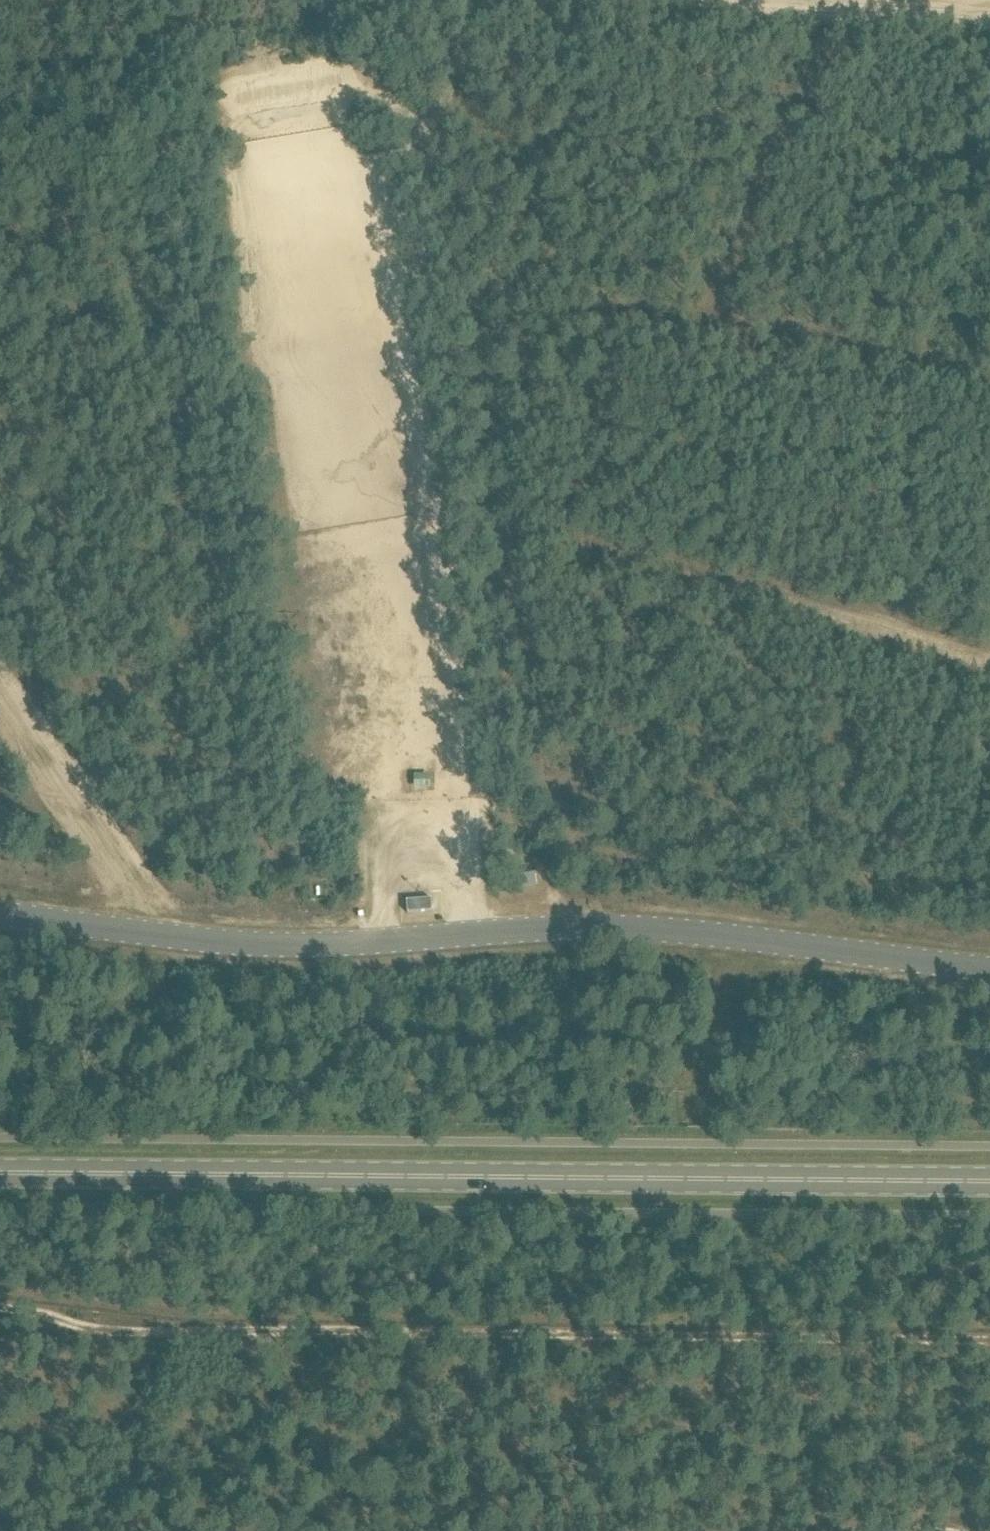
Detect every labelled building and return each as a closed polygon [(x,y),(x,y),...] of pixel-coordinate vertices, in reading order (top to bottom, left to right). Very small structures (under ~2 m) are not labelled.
[(431,787),(431,772),(414,772),(414,787),(431,787)] [(406,900),(407,912),(432,910),(431,898),(406,900)]
